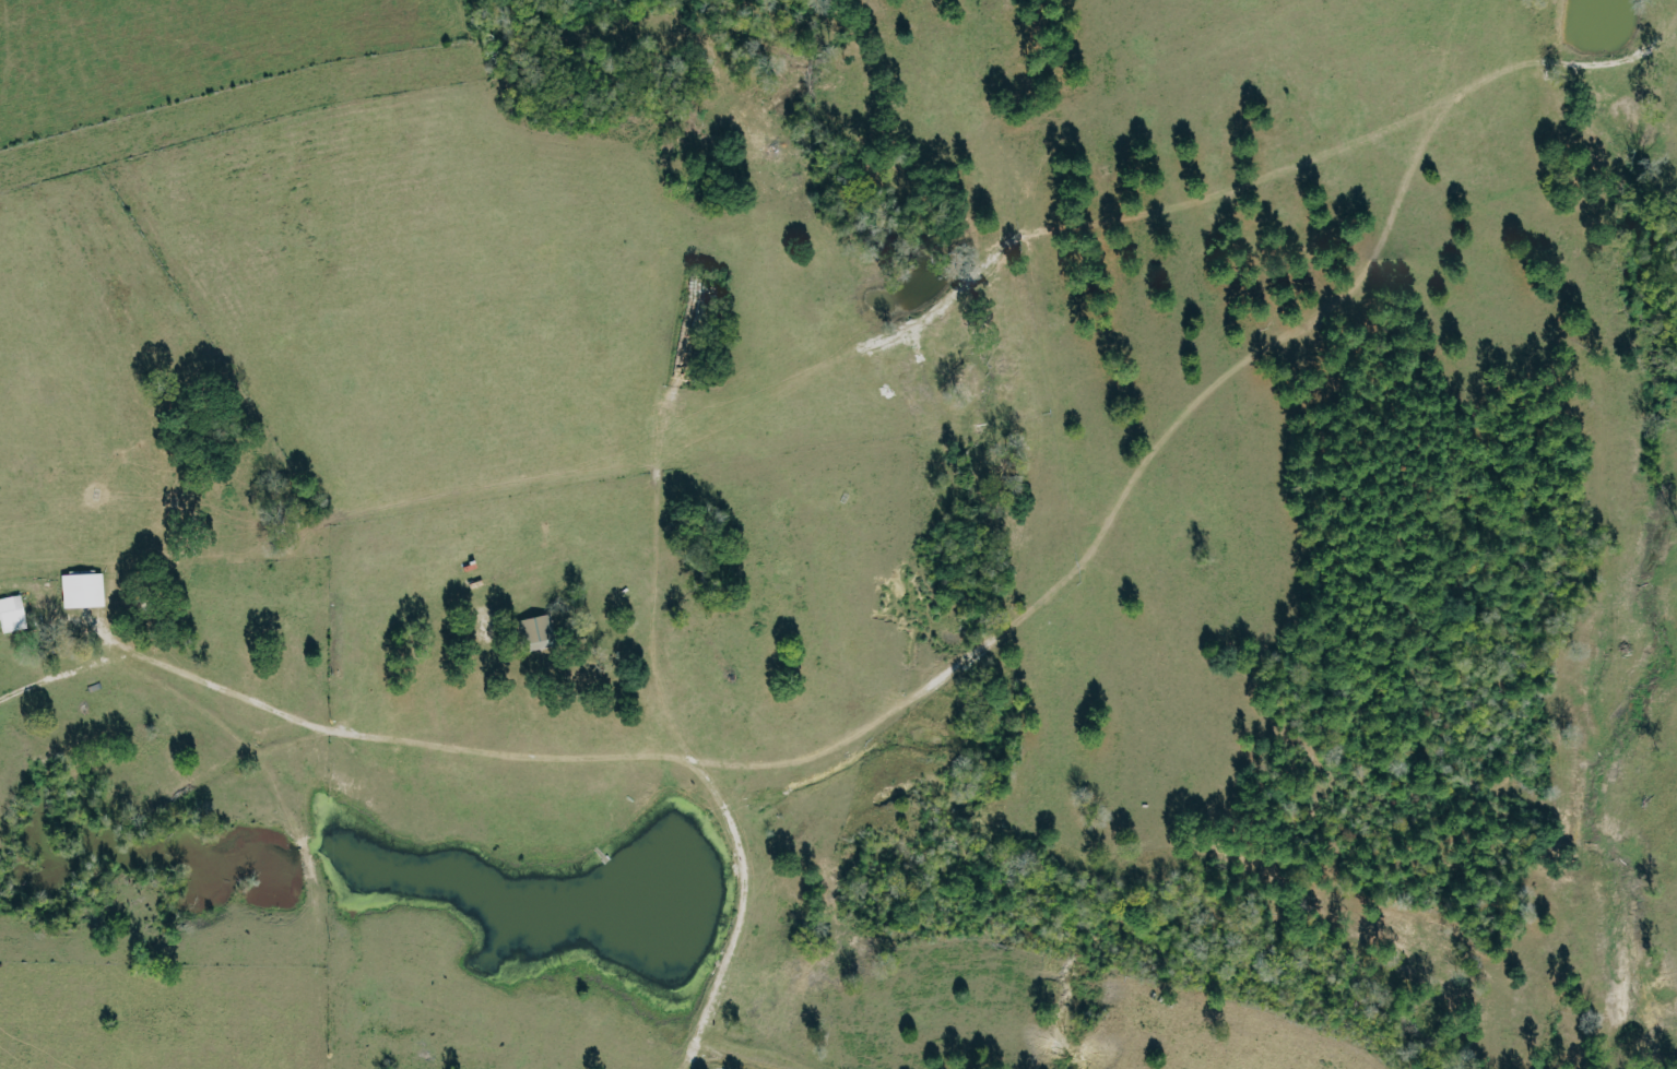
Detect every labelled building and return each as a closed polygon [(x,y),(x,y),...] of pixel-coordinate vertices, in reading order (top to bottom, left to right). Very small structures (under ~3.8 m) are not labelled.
[(103,605),(101,572),(61,573),(62,606),(103,605)] [(3,633),(27,627),(19,593),(0,598),(0,623),(3,633)] [(524,650),(548,646),(543,614),(519,618),(524,650)]
